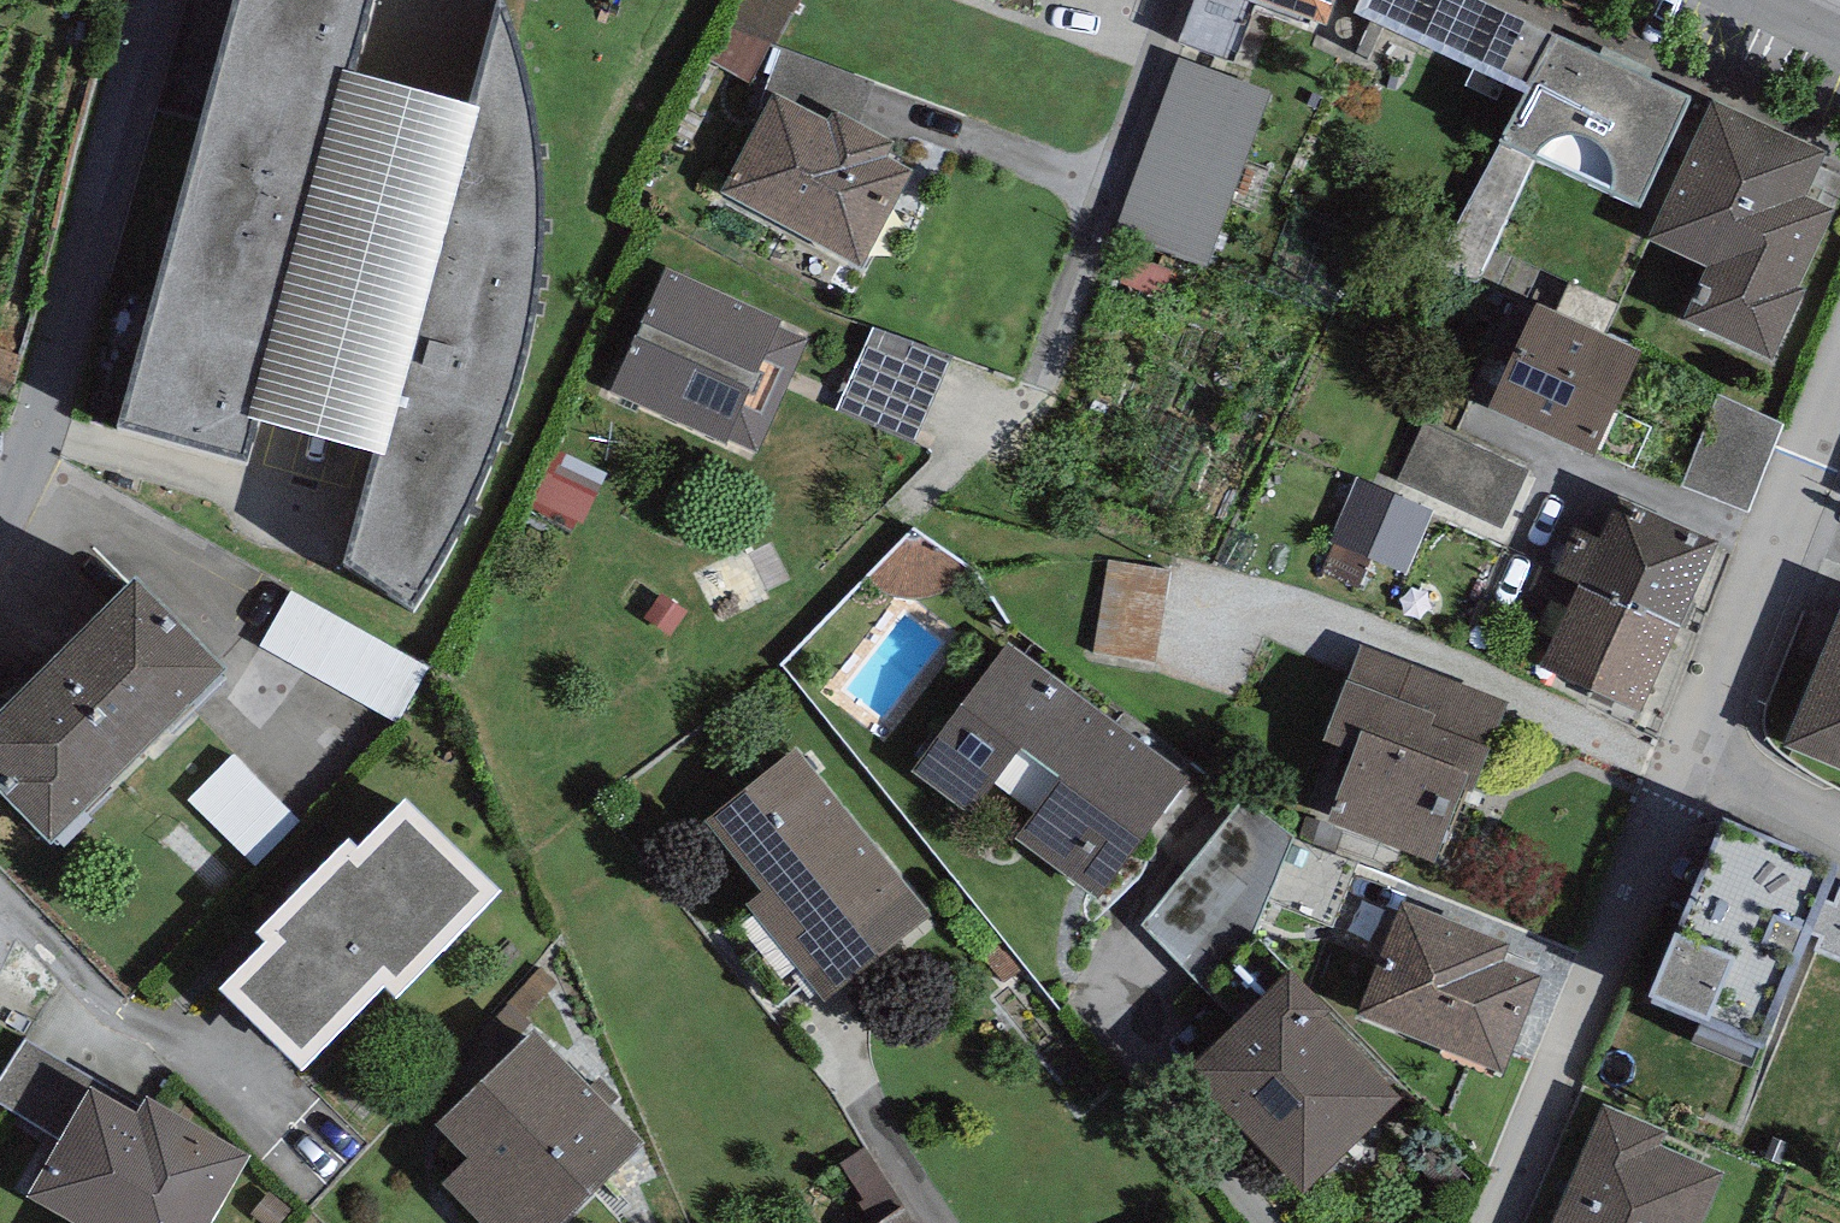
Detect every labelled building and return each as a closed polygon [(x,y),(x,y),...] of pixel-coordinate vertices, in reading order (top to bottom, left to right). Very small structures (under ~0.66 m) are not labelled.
[(122,415),(246,448),(256,411),(247,408),(341,58),(351,60),(367,0),(233,0),(122,415)] [(506,0),(495,0),(465,94),(478,97),(386,449),(376,444),(347,551),(413,594),(424,576),(434,560),(452,532),(466,503),(479,475),(491,446),(503,411),(511,384),(521,357),(530,334),(531,291),(538,256),(540,221),(539,194),(537,141),(532,105),(525,69),(516,28),(506,0)] [(722,25),(776,40),(798,0),(736,0),(722,25)] [(1314,10),(1285,0),(1192,0),(1178,39),(1234,59),(1255,1),(1310,21),(1314,10)] [(1314,10),(1328,16),(1334,0),(1285,0),(1314,10)] [(1502,0),(1357,0),(1354,5),(1526,84),(1554,24),(1502,0)] [(1692,91),(1554,24),(1526,84),(1501,134),(1639,200),(1692,91)] [(1268,88),(1178,55),(1114,230),(1204,262),(1268,88)] [(351,60),(341,58),(247,408),(256,411),(376,444),(386,449),(478,97),(465,94),(351,60)] [(829,116),(775,87),(722,186),(861,260),(912,166),(885,152),(894,136),(835,105),(829,116)] [(1713,94),(1648,234),(1707,262),(1683,314),(1773,355),(1805,284),(1799,282),(1839,194),(1839,175),(1817,164),(1825,146),(1713,94)] [(781,315),(664,263),(609,388),(755,452),(807,336),(778,323),(781,315)] [(1642,344),(1537,295),(1505,363),(1487,355),(1469,392),(1593,449),(1642,344)] [(954,352),(873,325),(839,408),(914,440),(954,352)] [(1784,422),(1716,393),(1682,482),(1747,509),(1784,422)] [(1528,467),(1422,421),(1397,477),(1503,523),(1528,467)] [(1417,504),(1363,482),(1341,534),(1395,557),(1417,504)] [(1575,523),(1556,566),(1578,576),(1681,622),(1718,537),(1618,493),(1599,534),(1575,523)] [(920,542),(884,591),(928,623),(964,575),(920,542)] [(1642,705),(1681,622),(1578,576),(1556,566),(1541,560),(1529,587),(1566,603),(1540,659),(1642,705)] [(135,564),(0,696),(0,760),(10,770),(0,780),(0,781),(49,831),(227,657),(135,564)] [(1103,666),(1167,674),(1180,580),(1117,571),(1103,666)] [(429,666),(290,588),(260,642),(399,720),(429,666)] [(1782,739),(1839,763),(1839,602),(1782,739)] [(1189,773),(1006,640),(911,768),(970,811),(993,780),(1033,809),(1015,834),(1099,896),(1189,773)] [(1509,698),(1359,641),(1320,744),(1350,756),(1327,815),(1434,855),(1463,779),(1476,783),(1509,698)] [(929,910),(794,747),(705,819),(762,888),(746,901),(825,996),(929,910)] [(299,819),(232,753),(188,797),(256,863),(299,819)] [(500,884),(405,790),(357,839),(349,831),(256,924),(266,933),(220,979),(302,1060),(385,977),(396,988),(500,884)] [(1296,833),(1242,795),(1142,921),(1210,990),(1255,931),(1266,900),(1293,837),(1296,833)] [(1839,855),(1722,807),(1646,989),(1701,1012),(1760,1036),(1763,1037),(1811,922),(1825,888),(1839,855)] [(1356,860),(1293,837),(1266,900),(1333,925),(1356,860)] [(1834,893),(1820,926),(1814,940),(1839,950),(1839,878),(1834,893)] [(1811,922),(1820,926),(1834,893),(1825,888),(1811,922)] [(1510,937),(1402,894),(1356,1008),(1503,1067),(1541,972),(1502,957),(1510,937)] [(1290,963),(1190,1063),(1216,1089),(1212,1093),(1306,1185),(1403,1088),(1323,1009),(1330,1002),(1290,963)] [(1751,1061),(1760,1036),(1701,1012),(1691,1037),(1751,1061)] [(533,1023),(436,1118),(469,1151),(443,1176),(489,1222),(554,1222),(644,1134),(533,1023)] [(24,1036),(0,1077),(0,1103),(60,1138),(92,1083),(95,1078),(24,1036)] [(146,1090),(135,1108),(92,1083),(60,1138),(29,1191),(86,1222),(205,1222),(248,1148),(146,1090)] [(1602,1100),(1550,1222),(1699,1222),(1723,1167),(1662,1141),(1667,1128),(1602,1100)] [(900,1203),(871,1222),(914,1222),(900,1203)]
